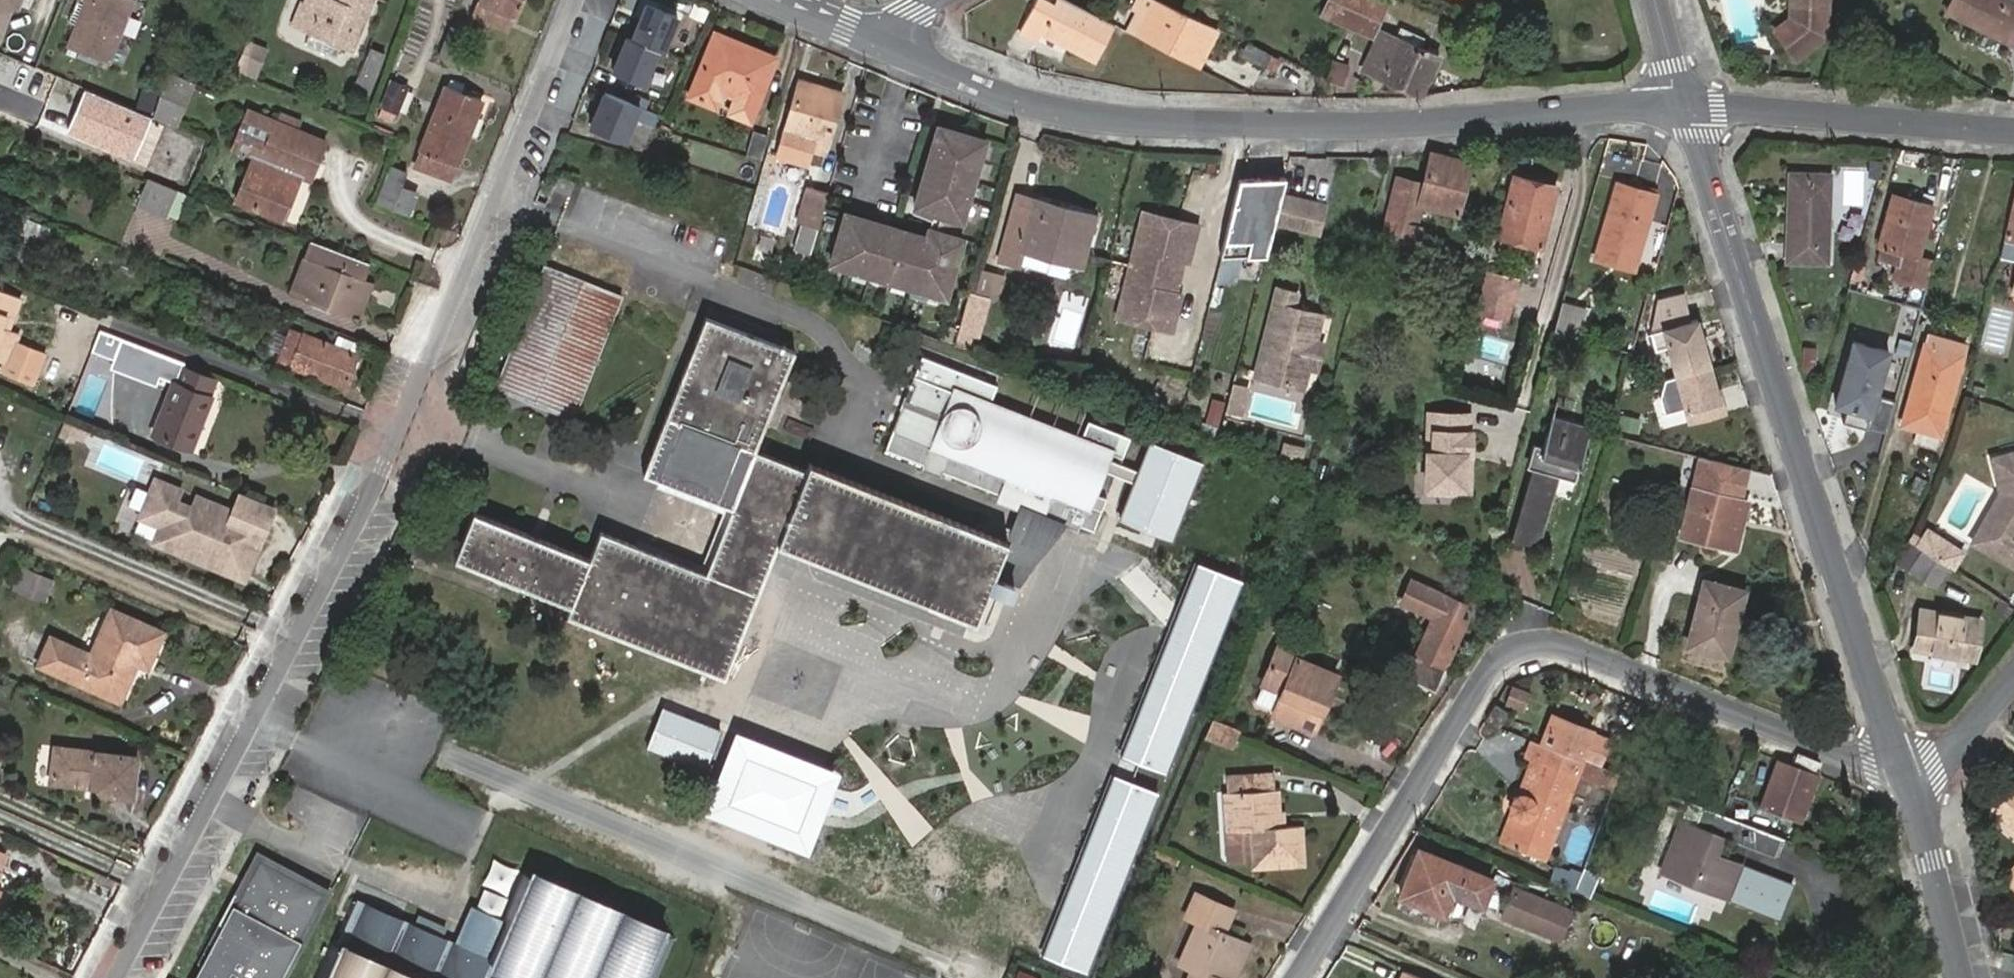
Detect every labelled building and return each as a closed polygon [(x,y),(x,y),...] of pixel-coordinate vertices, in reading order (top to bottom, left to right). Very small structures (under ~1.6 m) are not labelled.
[(14,0),(0,0),(0,36),(14,0)] [(87,2),(79,23),(75,22),(66,46),(107,61),(131,0),(83,0),(87,2)] [(305,0),(301,0),(294,18),(313,26),(308,39),(341,52),(346,41),(353,43),(371,0),(305,0)] [(521,0),(479,0),(474,13),(507,27),(513,12),(516,13),(521,0)] [(1118,26),(1088,11),(1067,0),(1052,0),(1049,6),(1038,0),(1035,0),(1020,26),(1038,37),(1039,34),(1097,63),(1118,26)] [(1138,36),(1156,0),(1155,0),(1138,0),(1136,3),(1143,6),(1130,32),(1138,36)] [(1156,0),(1138,36),(1198,67),(1217,30),(1156,0)] [(1359,0),(1330,0),(1325,13),(1349,24),(1359,0)] [(1373,0),(1359,0),(1349,24),(1372,35),(1385,5),(1373,0)] [(1790,7),(1798,7),(1826,9),(1827,0),(1790,0),(1790,7)] [(2013,39),(2013,0),(1954,0),(1948,11),(2012,43),(2013,39)] [(648,2),(633,37),(659,48),(664,50),(678,15),(648,2)] [(1779,35),(1797,21),(1798,7),(1790,7),(1790,16),(1774,29),(1779,35)] [(1826,9),(1798,7),(1797,21),(1779,35),(1795,57),(1824,36),(1826,9)] [(456,60),(464,28),(446,24),(439,56),(456,60)] [(1035,42),(1038,37),(1020,26),(1017,32),(1035,42)] [(1423,39),(1401,28),(1396,40),(1382,34),(1365,71),(1419,95),(1436,58),(1418,50),(1423,39)] [(706,84),(720,90),(736,97),(729,115),(751,124),(775,65),(732,48),(736,40),(715,32),(687,100),(697,104),(706,84)] [(633,37),(628,35),(613,69),(644,82),(659,48),(633,37)] [(235,70),(254,78),(265,48),(247,40),(235,70)] [(732,48),(775,65),(778,57),(736,40),(732,48)] [(1270,56),(1248,45),(1242,56),(1265,67),(1270,56)] [(360,76),(372,81),(384,52),(371,47),(360,76)] [(1340,90),(1347,69),(1333,63),(1326,85),(1340,90)] [(161,88),(186,98),(193,78),(168,66),(161,88)] [(399,116),(408,88),(389,82),(380,109),(382,109),(379,118),(393,123),(396,115),(399,116)] [(712,110),(720,90),(706,84),(697,104),(712,110)] [(798,84),(785,128),(813,137),(810,147),(825,152),(841,96),(798,84)] [(417,164),(449,177),(480,97),(447,85),(417,164)] [(152,116),(178,126),(186,98),(161,88),(152,116)] [(149,118),(82,90),(64,134),(131,161),(149,118)] [(640,105),(605,90),(590,125),(625,139),(640,105)] [(637,123),(650,130),(659,114),(646,107),(637,123)] [(246,158),(248,152),(254,138),(279,148),(274,162),(300,172),(316,179),(331,142),(248,109),(231,152),(246,158)] [(986,140),(938,127),(915,208),(941,216),(932,246),(923,244),(925,237),(846,215),(831,266),(910,288),(913,280),(949,291),(964,239),(955,237),(960,221),(962,222),(986,140)] [(813,137),(785,128),(783,141),(810,147),(813,137)] [(748,147),(764,151),(767,138),(752,133),(748,147)] [(253,155),(236,201),(282,219),(300,172),(274,162),(279,148),(254,138),(248,152),(253,155)] [(745,155),(762,160),(764,151),(748,147),(745,155)] [(1432,152),(1420,196),(1403,191),(1392,235),(1384,267),(1416,275),(1428,226),(1418,223),(1422,204),(1458,213),(1471,161),(1432,152)] [(405,172),(390,166),(377,200),(406,211),(413,192),(400,186),(405,172)] [(1244,172),(1223,251),(1268,252),(1277,219),(1283,196),(1284,191),(1289,172),(1244,172)] [(1823,264),(1827,175),(1792,174),(1787,262),(1823,264)] [(179,189),(148,176),(138,202),(169,215),(179,189)] [(1539,246),(1541,247),(1556,186),(1513,176),(1499,236),(1501,237),(1539,246)] [(1619,184),(1618,188),(1641,195),(1642,190),(1619,184)] [(1642,190),(1658,195),(1660,190),(1644,186),(1642,190)] [(796,249),(811,254),(828,193),(807,187),(798,220),(803,221),(796,249)] [(1634,272),(1658,195),(1642,190),(1641,195),(1618,188),(1597,260),(1634,272)] [(1403,191),(1396,190),(1384,233),(1392,235),(1403,191)] [(1314,192),(1284,191),(1283,196),(1277,219),(1313,219),(1314,192)] [(1331,219),(1331,192),(1314,192),(1313,219),(1331,219)] [(1020,249),(1028,251),(1042,201),(1018,194),(1001,258),(1017,262),(1020,249)] [(1918,257),(1933,206),(1893,195),(1879,245),(1881,245),(1878,257),(1897,263),(1894,276),(1926,284),(1933,262),(1918,257)] [(2001,255),(2013,259),(2013,196),(2001,255)] [(1042,201),(1028,251),(1079,265),(1093,214),(1042,201)] [(1197,227),(1142,213),(1113,319),(1168,333),(1179,294),(1173,293),(1166,291),(1174,262),(1181,264),(1186,266),(1197,227)] [(38,237),(62,245),(67,231),(43,222),(38,237)] [(1539,246),(1501,237),(1498,250),(1536,260),(1539,246)] [(364,279),(370,263),(312,242),(293,292),(351,313),(364,279)] [(1241,259),(1223,255),(1218,280),(1236,283),(1241,259)] [(1181,264),(1174,262),(1166,291),(1173,293),(1181,264)] [(494,387),(574,418),(622,295),(543,264),(494,387)] [(978,292),(989,294),(994,271),(982,269),(978,292)] [(1488,273),(1478,309),(1502,315),(1511,279),(1488,273)] [(373,282),(364,279),(351,313),(360,317),(373,282)] [(14,315),(22,294),(0,285),(0,360),(6,363),(4,368),(36,381),(47,351),(16,337),(18,330),(9,326),(0,322),(5,311),(14,315)] [(1279,286),(1255,374),(1303,387),(1309,367),(1317,369),(1324,343),(1315,340),(1302,337),(1310,310),(1294,306),(1298,292),(1279,286)] [(969,292),(954,344),(974,349),(988,297),(969,292)] [(1675,376),(1710,366),(1698,319),(1693,321),(1684,292),(1660,300),(1654,332),(1658,348),(1667,346),(1675,376)] [(1586,314),(1562,306),(1555,330),(1578,337),(1586,314)] [(1323,314),(1310,310),(1302,337),(1315,340),(1323,314)] [(9,326),(14,315),(5,311),(0,322),(9,326)] [(726,681),(777,550),(981,628),(992,600),(1015,609),(1022,592),(1000,584),(1001,580),(1012,550),(1005,547),(809,471),(808,474),(758,455),(796,357),(706,323),(646,478),(727,509),(700,578),(603,540),(592,567),(476,522),(459,566),(576,612),(572,622),(726,681)] [(124,358),(131,339),(103,328),(95,346),(124,358)] [(354,353),(333,344),(290,328),(278,359),(345,385),(357,354),(354,353)] [(1893,341),(1858,331),(1836,410),(1847,413),(1843,427),(1868,434),(1868,431),(1887,437),(1900,391),(1881,385),(1893,341)] [(1902,424),(1941,436),(1966,344),(1927,333),(1902,424)] [(337,334),(333,344),(354,353),(358,342),(337,334)] [(149,359),(153,348),(131,339),(124,358),(120,368),(141,377),(149,359)] [(188,368),(190,362),(153,348),(149,359),(141,377),(162,385),(164,379),(177,384),(181,385),(186,373),(188,368)] [(1801,369),(1802,372),(1815,376),(1816,357),(1802,356),(1801,369)] [(923,359),(887,450),(924,465),(922,470),(942,478),(944,473),(999,495),(996,502),(1044,521),(1047,513),(1067,521),(1064,527),(1078,532),(1080,526),(1094,532),(1106,501),(1097,497),(1106,474),(1110,463),(1113,456),(1123,461),(1132,440),(1090,423),(1083,439),(991,403),(997,388),(923,359)] [(1723,413),(1710,366),(1675,376),(1688,422),(1723,413)] [(217,381),(188,368),(186,373),(181,385),(177,384),(157,435),(193,450),(215,399),(211,396),(217,381)] [(122,379),(115,422),(153,428),(160,385),(122,379)] [(1247,386),(1232,382),(1224,411),(1239,415),(1247,386)] [(1213,397),(1206,422),(1218,426),(1225,401),(1213,397)] [(1470,415),(1430,413),(1427,486),(1464,487),(1465,454),(1471,454),(1472,431),(1470,431),(1470,415)] [(1513,537),(1539,546),(1562,473),(1577,476),(1590,430),(1554,420),(1542,458),(1537,457),(1513,537)] [(1202,466),(1152,445),(1140,474),(1136,485),(1121,522),(1171,543),(1202,466)] [(1991,458),(2001,490),(2007,493),(1987,527),(1993,531),(1982,549),(2013,568),(2013,452),(1991,458)] [(1464,487),(1427,486),(1427,492),(1470,494),(1471,454),(1465,454),(1464,487)] [(1682,535),(1737,549),(1748,501),(1740,499),(1748,467),(1701,455),(1682,535)] [(1110,463),(1106,474),(1136,485),(1140,474),(1110,463)] [(247,572),(275,506),(243,493),(237,506),(200,491),(195,504),(177,497),(181,486),(158,476),(142,514),(163,523),(160,530),(179,538),(176,546),(209,560),(211,554),(217,557),(218,560),(247,572)] [(2001,490),(1971,543),(1982,549),(1993,531),(1987,527),(2007,493),(2001,490)] [(1005,547),(1012,550),(1001,580),(1021,588),(1067,525),(1020,508),(1005,547)] [(1947,567),(1920,550),(1908,572),(1934,588),(1947,567)] [(21,564),(11,586),(46,601),(56,579),(21,564)] [(1198,567),(1124,757),(1167,774),(1241,583),(1198,567)] [(1464,602),(1413,580),(1403,602),(1433,614),(1437,605),(1458,615),(1464,602)] [(1742,589),(1703,580),(1688,645),(1726,654),(1742,589)] [(1405,676),(1437,690),(1469,619),(1458,615),(1437,605),(1433,614),(1405,676)] [(162,632),(111,609),(90,653),(52,635),(39,663),(120,700),(138,664),(146,666),(162,632)] [(1972,657),(1979,622),(1922,612),(1916,649),(1972,657)] [(1277,714),(1316,732),(1343,674),(1305,655),(1307,649),(1286,640),(1268,678),(1289,689),(1277,714)] [(1506,707),(1527,711),(1531,690),(1510,686),(1506,707)] [(1232,719),(1217,711),(1210,729),(1225,736),(1232,719)] [(721,733),(663,712),(649,749),(707,771),(721,733)] [(1541,744),(1554,749),(1579,758),(1590,729),(1552,714),(1541,744)] [(1237,721),(1232,719),(1225,736),(1230,738),(1237,721)] [(1610,736),(1590,729),(1579,758),(1583,760),(1598,766),(1610,736)] [(842,777),(737,736),(707,815),(808,858),(842,777)] [(1544,859),(1577,774),(1583,760),(1579,758),(1554,749),(1541,744),(1532,740),(1525,755),(1534,758),(1539,760),(1527,792),(1524,792),(1520,792),(1517,794),(1513,797),(1511,803),(1512,808),(1513,810),(1513,812),(1515,815),(1517,816),(1506,844),(1544,859)] [(56,746),(52,781),(92,786),(91,791),(132,795),(137,756),(56,746)] [(1539,760),(1534,758),(1520,792),(1524,792),(1527,792),(1539,760)] [(1577,774),(1614,788),(1619,774),(1598,766),(1583,760),(1577,774)] [(1778,761),(1762,806),(1801,820),(1817,776),(1778,761)] [(1280,829),(1278,789),(1274,789),(1274,770),(1231,772),(1231,789),(1227,789),(1229,830),(1252,829),(1254,860),(1254,868),(1304,866),(1303,828),(1280,829)] [(1087,974),(1157,795),(1113,778),(1043,957),(1087,974)] [(1990,807),(2013,827),(2013,786),(2010,783),(1990,807)] [(1741,821),(1702,806),(1699,814),(1686,809),(1662,872),(1782,916),(1794,884),(1716,855),(1723,835),(1734,839),(1741,821)] [(1499,841),(1506,844),(1517,816),(1515,815),(1513,812),(1513,810),(1499,841)] [(1776,857),(1783,837),(1741,821),(1734,839),(1733,843),(1776,857)] [(1252,829),(1229,830),(1230,861),(1254,860),(1252,829)] [(1400,894),(1444,911),(1452,892),(1480,903),(1491,876),(1418,847),(1400,894)] [(290,959),(293,960),(307,933),(302,931),(323,891),(285,872),(281,860),(276,855),(273,853),(268,852),(264,852),(260,853),(253,857),(249,864),(248,870),(237,892),(232,889),(216,919),(219,922),(191,977),(280,977),(290,959)] [(1581,875),(1597,882),(1599,875),(1583,869),(1581,875)] [(353,901),(334,943),(331,941),(315,977),(659,977),(677,938),(522,871),(501,921),(477,911),(462,948),(353,901)] [(1581,875),(1575,889),(1591,896),(1597,882),(1581,875)] [(1510,903),(1505,915),(1554,935),(1566,907),(1512,885),(1505,901),(1510,903)] [(1241,938),(1223,929),(1234,907),(1193,888),(1182,911),(1196,918),(1177,961),(1184,965),(1178,977),(1226,977),(1224,977),(1241,938)] [(1500,914),(1505,915),(1510,903),(1505,901),(1500,914)] [(1241,938),(1224,977),(1226,977),(1232,977),(1249,941),(1241,938)] [(1042,976),(1019,969),(1016,977),(1041,977),(1042,976)] [(1404,970),(1401,977),(1423,977),(1404,970)]
